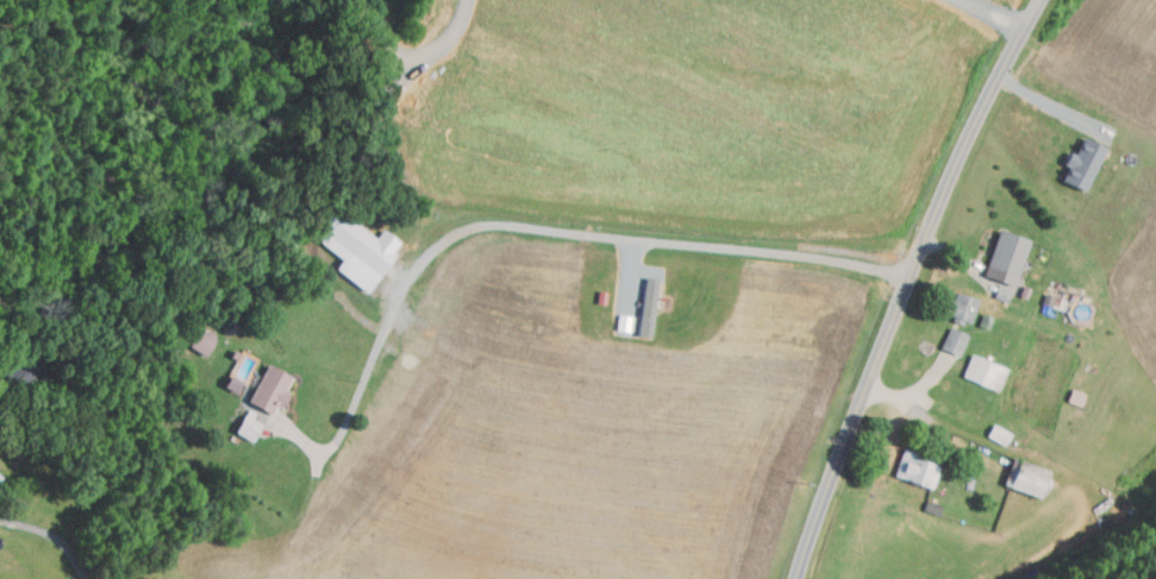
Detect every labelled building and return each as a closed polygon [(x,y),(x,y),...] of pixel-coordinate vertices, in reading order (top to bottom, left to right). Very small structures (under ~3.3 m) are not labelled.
[(1082,191),(1102,146),(1081,136),(1073,154),(1067,151),(1060,164),(1065,166),(1059,180),(1082,191)] [(340,258),(332,269),(366,292),(400,242),(381,229),(374,238),(328,206),(308,236),(340,258)] [(980,281),(992,284),(990,289),(1010,295),(1026,238),(996,229),(980,281)] [(967,323),(975,298),(952,291),(943,316),(967,323)] [(186,347),(204,356),(214,335),(195,326),(186,347)] [(938,348),(957,356),(967,334),(947,326),(938,348)] [(258,357),(241,348),(220,385),(233,392),(241,378),(246,380),(258,357)] [(960,379),(1000,389),(1006,365),(967,355),(960,379)] [(244,402),(268,415),(273,404),(279,407),(288,391),(283,389),(290,377),(264,363),(244,402)] [(231,433),(250,441),(258,422),(239,414),(231,433)] [(984,436),(1002,445),(1009,433),(991,423),(984,436)] [(912,457),(914,453),(901,448),(891,476),(927,489),(935,465),(912,457)] [(1044,468),(1012,458),(1002,486),(1034,497),(1044,468)]
